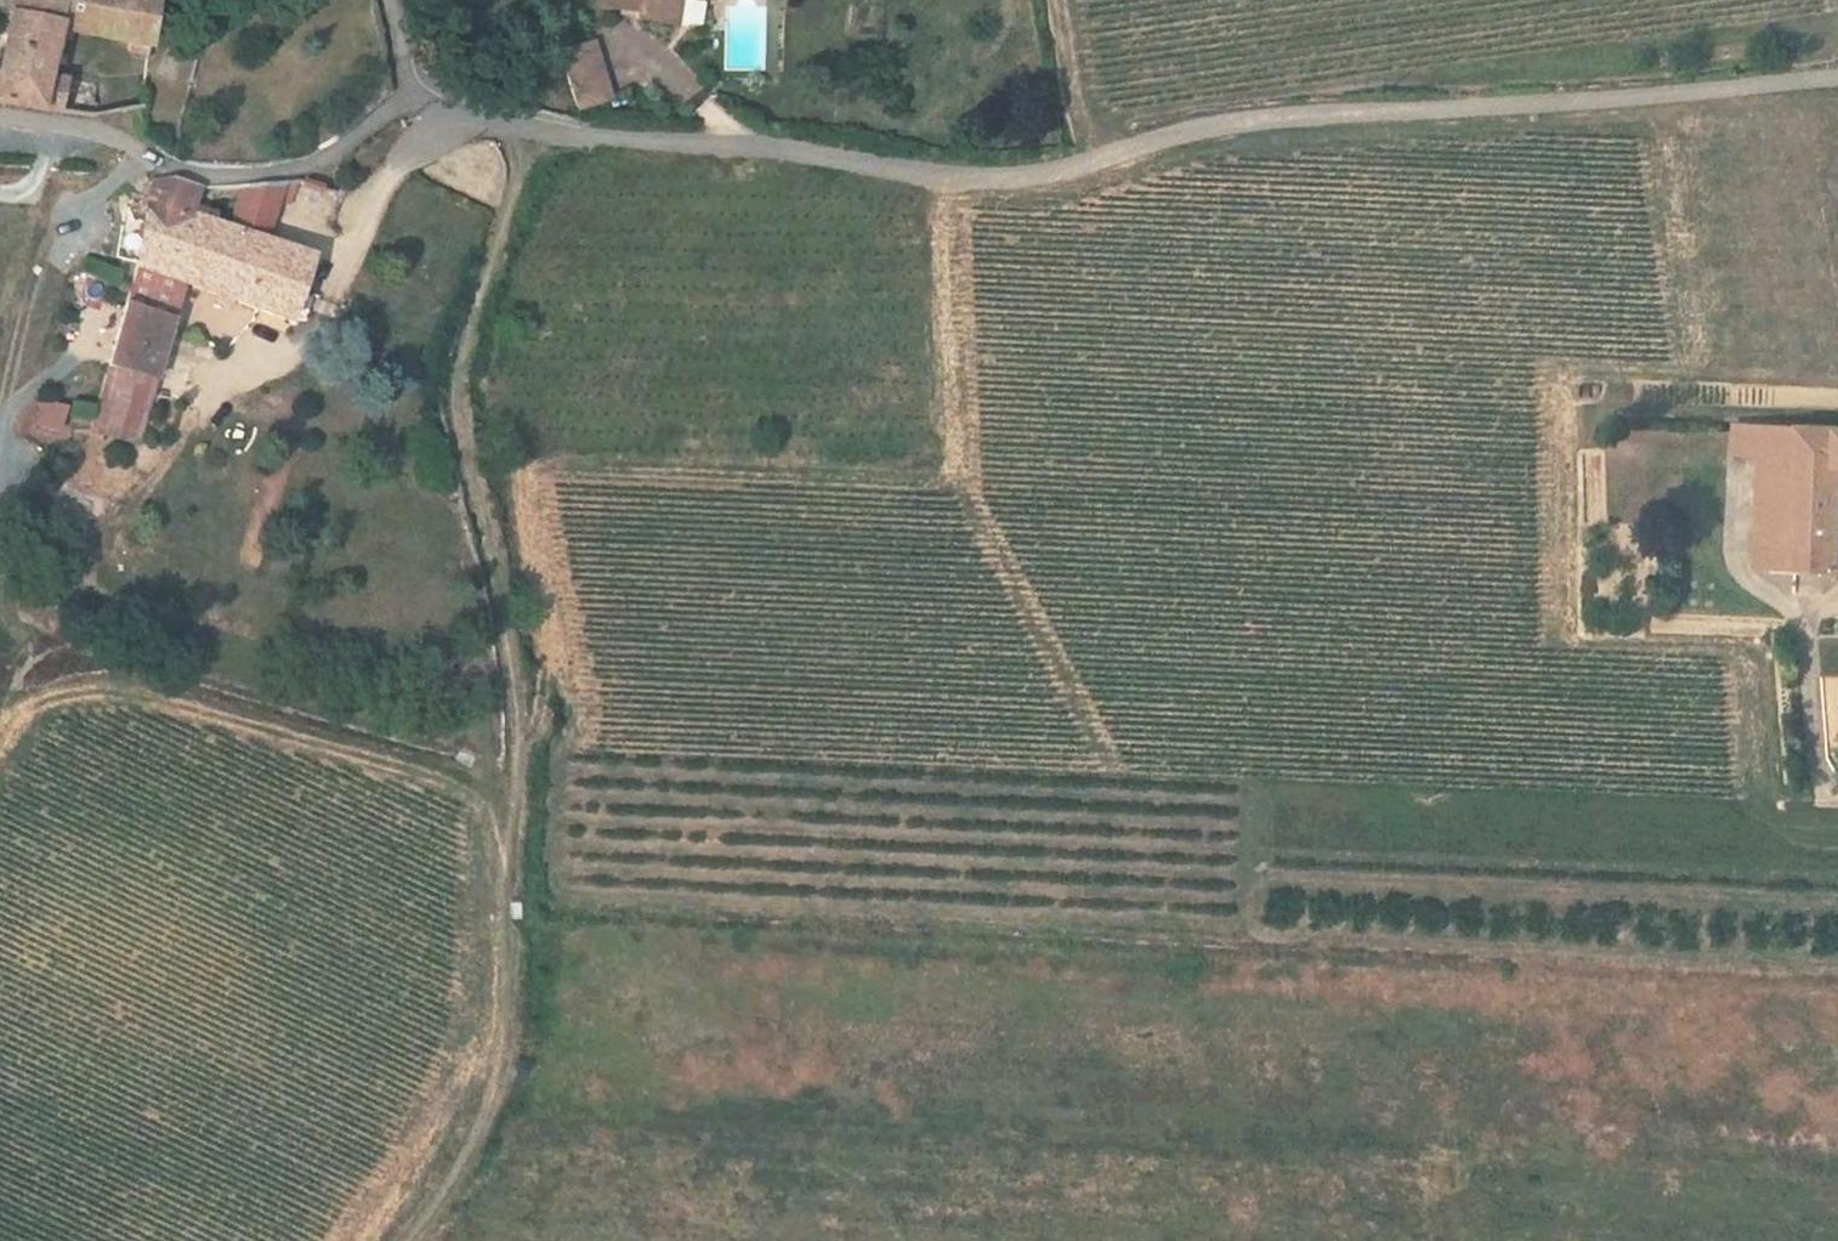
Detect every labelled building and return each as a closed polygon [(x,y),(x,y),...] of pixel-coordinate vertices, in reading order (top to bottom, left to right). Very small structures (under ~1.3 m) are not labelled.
[(33,0),(25,0),(16,42),(66,51),(67,49),(82,53),(103,54),(106,54),(112,17),(106,16),(110,0),(59,0),(58,6),(33,0)] [(581,16),(617,24),(614,32),(644,39),(648,17),(659,19),(663,0),(584,0),(581,16)] [(159,28),(112,17),(106,54),(152,64),(159,28)] [(654,41),(659,19),(648,17),(644,39),(654,41)] [(16,42),(4,100),(0,99),(0,126),(76,137),(79,99),(59,96),(66,51),(16,42)] [(544,65),(553,123),(589,118),(582,61),(544,65)] [(263,266),(235,254),(204,242),(211,218),(173,203),(159,214),(144,292),(110,413),(133,418),(137,399),(145,402),(164,335),(176,301),(288,353),(315,287),(263,266)] [(263,266),(279,217),(272,216),(246,219),(235,254),(263,266)] [(110,413),(98,453),(129,461),(145,402),(137,399),(133,418),(110,413)] [(70,429),(52,424),(45,450),(65,455),(70,429)] [(1725,446),(1722,476),(1753,479),(1755,447),(1725,446)] [(1747,567),(1788,569),(1794,452),(1794,449),(1755,447),(1753,479),(1747,567)] [(1788,569),(1787,590),(1795,590),(1807,591),(1828,591),(1833,489),(1837,489),(1837,454),(1794,452),(1788,569)] [(171,512),(157,502),(148,515),(163,525),(171,512)] [(1788,569),(1747,567),(1746,591),(1781,592),(1781,600),(1794,601),(1795,590),(1787,590),(1788,569)]
